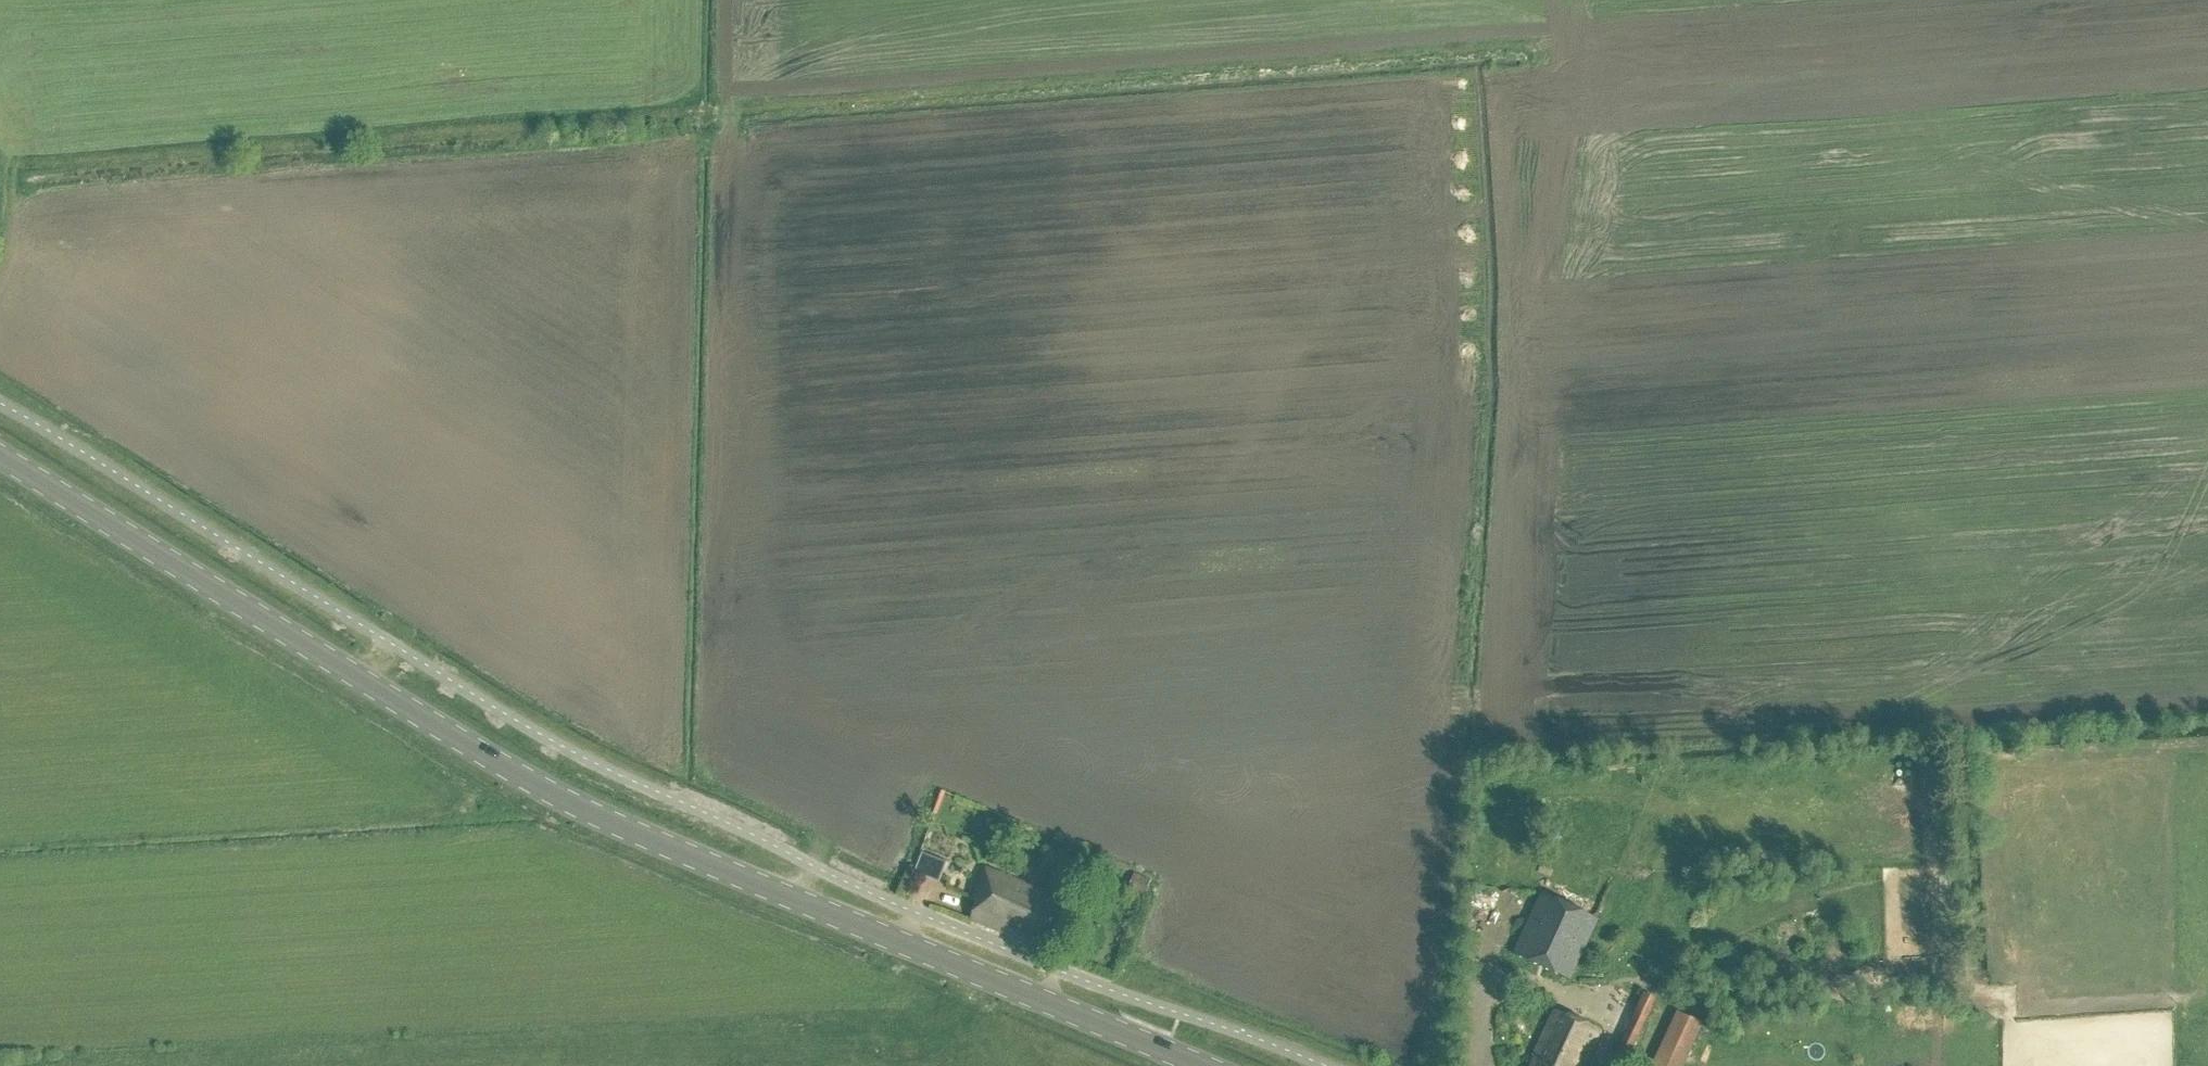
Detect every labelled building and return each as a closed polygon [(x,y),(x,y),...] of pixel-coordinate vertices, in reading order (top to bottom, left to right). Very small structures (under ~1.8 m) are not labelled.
[(1041,948),(1047,936),(1056,939),(1070,907),(1047,897),(1049,893),(991,868),(976,904),(982,906),(976,920),(1041,948)] [(1051,868),(1046,882),(1059,887),(1064,873),(1051,868)] [(1539,897),(1511,956),(1568,983),(1596,924),(1539,897)] [(1703,1025),(1676,1012),(1653,1061),(1632,1051),(1655,1000),(1643,994),(1610,1065),(1684,1065),(1703,1025)] [(1602,1035),(1557,1013),(1535,1058),(1537,1059),(1534,1065),(1587,1065),(1602,1035)]
